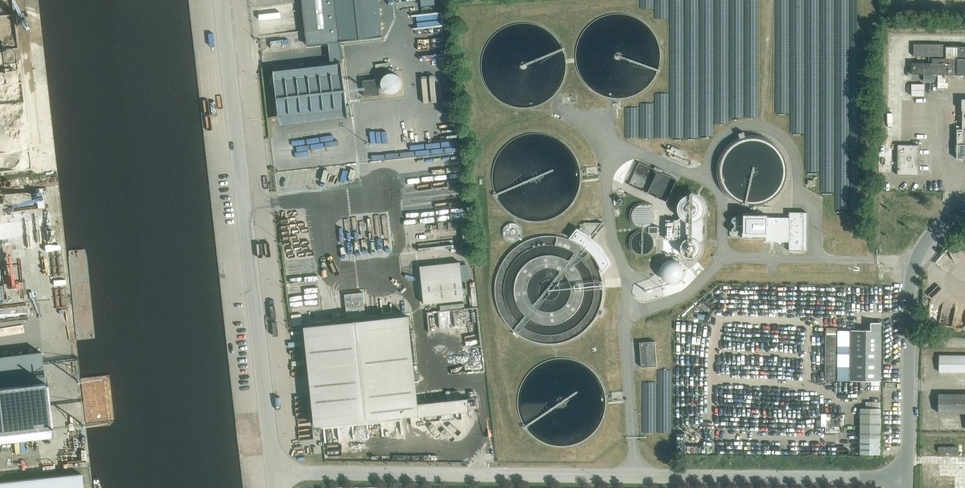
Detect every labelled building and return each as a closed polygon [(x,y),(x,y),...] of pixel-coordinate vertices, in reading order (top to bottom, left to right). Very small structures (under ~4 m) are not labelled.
[(379,0),(302,0),(307,45),(383,36),(379,0)] [(914,56),(928,56),(928,63),(912,63),(912,74),(924,74),(924,82),(938,82),(938,87),(948,87),(948,82),(946,82),(946,75),(964,75),(964,46),(958,46),(946,46),(946,44),(914,44),(914,56)] [(279,115),(347,107),(344,73),(275,80),(279,115)] [(380,95),(378,78),(363,80),(365,96),(380,95)] [(924,96),(924,84),(911,84),(911,96),(924,96)] [(918,175),(919,145),(897,144),(897,175),(918,175)] [(666,201),(677,179),(639,162),(629,184),(666,201)] [(703,221),(700,218),(702,217),(703,215),(704,212),(704,210),(705,208),(704,206),(703,203),(702,201),(701,200),(699,198),(697,197),(695,196),(693,196),(691,195),(688,196),(686,196),(684,198),(682,199),(681,201),(680,203),(679,205),(678,207),(678,209),(678,211),(679,214),(680,216),(682,218),(678,220),(666,220),(666,239),(678,239),(683,242),(682,244),(681,246),(681,248),(681,250),(682,252),(683,253),(684,255),(686,256),(687,257),(689,257),(691,258),(693,257),(695,257),(697,256),(698,254),(699,253),(700,251),(701,249),(701,247),(700,245),(700,244),(699,242),(702,239),(703,221)] [(777,242),(779,242),(781,242),(789,242),(789,249),(789,250),(804,250),(804,212),(789,212),(789,217),(767,217),(767,215),(743,214),(743,217),(730,216),(730,237),(742,237),(742,238),(766,239),(766,242),(767,242),(768,242),(776,242),(777,242)] [(681,273),(675,261),(663,267),(669,279),(681,273)] [(460,262),(420,266),(424,304),(464,300),(460,262)] [(365,316),(363,291),(344,293),(347,318),(365,316)] [(415,404),(406,316),(307,326),(318,426),(420,415),(420,416),(469,411),(468,398),(415,404)] [(880,381),(881,330),(881,323),(871,323),(869,324),(869,330),(850,330),(837,330),(837,335),(826,335),(825,380),(837,380),(880,381)] [(641,367),(657,366),(655,341),(639,342),(641,367)] [(51,437),(41,352),(0,356),(0,443),(51,437)] [(939,355),(939,371),(964,372),(964,355),(939,355)] [(939,394),(938,413),(964,413),(964,394),(939,394)] [(880,454),(880,408),(860,408),(860,454),(880,454)] [(963,418),(942,418),(942,425),(944,425),(944,430),(948,430),(948,425),(963,425),(963,418)] [(82,474),(0,483),(0,487),(83,487),(82,474)]
